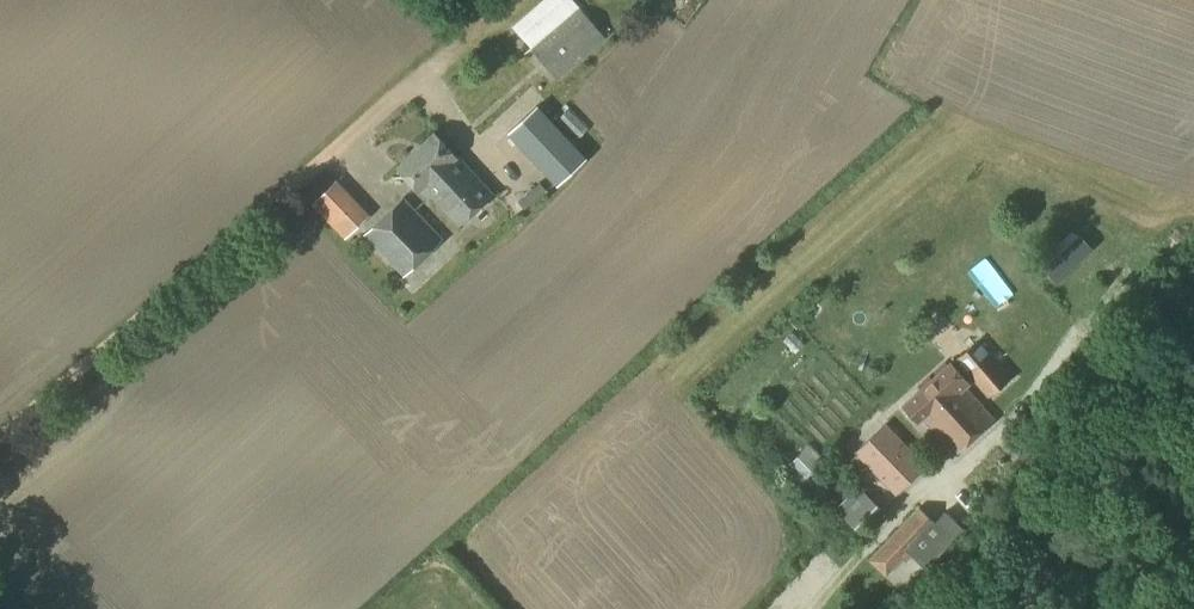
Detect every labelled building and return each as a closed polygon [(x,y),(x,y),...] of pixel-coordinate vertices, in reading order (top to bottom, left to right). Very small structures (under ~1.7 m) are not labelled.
[(605,38),(573,0),(544,0),(513,27),(558,78),(605,38)] [(586,158),(579,151),(537,105),(509,131),(558,185),(566,177),(586,158)] [(492,194),(456,156),(435,133),(398,167),(420,191),(424,186),(460,224),(492,194)] [(345,239),(369,216),(338,181),(313,204),(345,239)] [(404,275),(442,240),(403,198),(365,234),(404,275)] [(1086,234),(1054,265),(1066,277),(1098,246),(1086,234)] [(989,397),(1011,378),(984,347),(963,366),(989,397)] [(993,419),(964,387),(969,383),(952,363),(904,406),(918,421),(923,416),(956,453),(993,419)] [(905,487),(930,463),(892,425),(867,449),(905,487)] [(1029,439),(1015,451),(1026,464),(1040,453),(1029,439)] [(811,489),(820,479),(798,456),(789,466),(811,489)] [(868,528),(885,511),(861,487),(840,508),(849,517),(854,512),(868,528)] [(935,521),(920,507),(888,541),(890,544),(875,560),(889,574),(909,554),(924,570),(965,529),(945,510),(935,521)]
